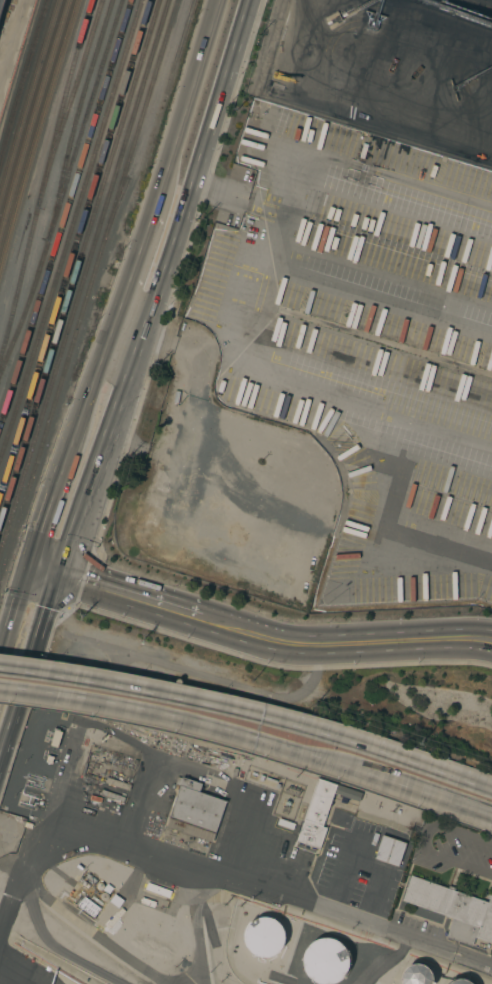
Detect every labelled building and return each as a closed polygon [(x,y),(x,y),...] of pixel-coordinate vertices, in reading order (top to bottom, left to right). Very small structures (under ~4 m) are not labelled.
[(35,726),(53,732),(38,783),(19,777),(35,726)] [(179,785),(174,784),(177,776),(182,778),(182,777),(202,784),(199,792),(226,801),(211,843),(165,826),(179,785)] [(106,777),(130,785),(128,791),(104,783),(106,777)] [(295,841),(317,778),(336,785),(336,784),(362,793),(359,802),(347,798),(346,804),(340,802),(342,796),(333,793),(322,826),(326,828),(319,849),(295,841)] [(26,781),(35,784),(32,796),(22,793),(26,781)] [(96,805),(98,800),(99,801),(101,794),(100,794),(101,789),(124,797),(123,802),(122,801),(119,808),(121,808),(119,813),(96,805)] [(374,859),(382,835),(406,843),(398,867),(374,859)] [(491,892),(491,889),(491,943),(475,937),(472,946),(446,937),(452,918),(401,901),(410,875),(488,902),(489,899),(486,898),(489,891),(491,892)] [(171,891),(169,898),(145,889),(147,882),(171,891)] [(267,958),(264,958),(257,957),(251,953),(247,947),(245,940),(245,937),(246,930),(250,924),(256,920),(262,918),(269,918),(276,921),(281,926),(283,929),(285,935),(285,939),(283,946),(280,952),(274,956),(267,958)] [(306,983),(312,983),(347,979),(341,937),(301,942),(306,983)] [(432,980),(431,983),(402,983),(402,978),(402,975),(405,971),(409,967),(414,965),(419,965),(424,967),(428,970),(431,975),(432,980)]
